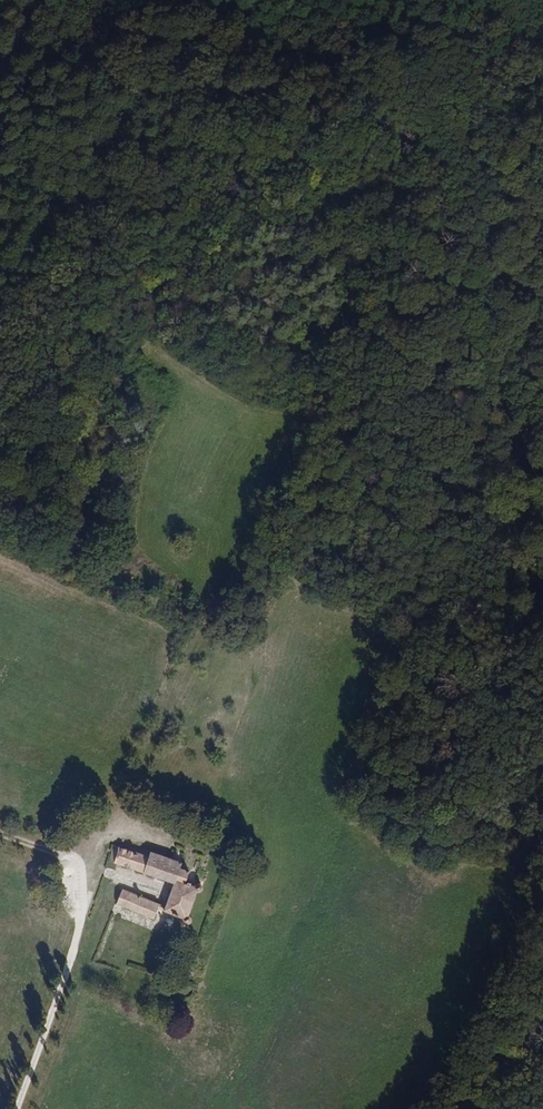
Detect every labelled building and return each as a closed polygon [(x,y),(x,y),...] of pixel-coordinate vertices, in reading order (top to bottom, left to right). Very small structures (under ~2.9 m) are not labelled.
[(177,889),(189,865),(115,845),(108,871),(130,878),(177,889)] [(124,892),(114,918),(160,933),(164,924),(190,931),(209,887),(182,880),(169,907),(124,892)]
